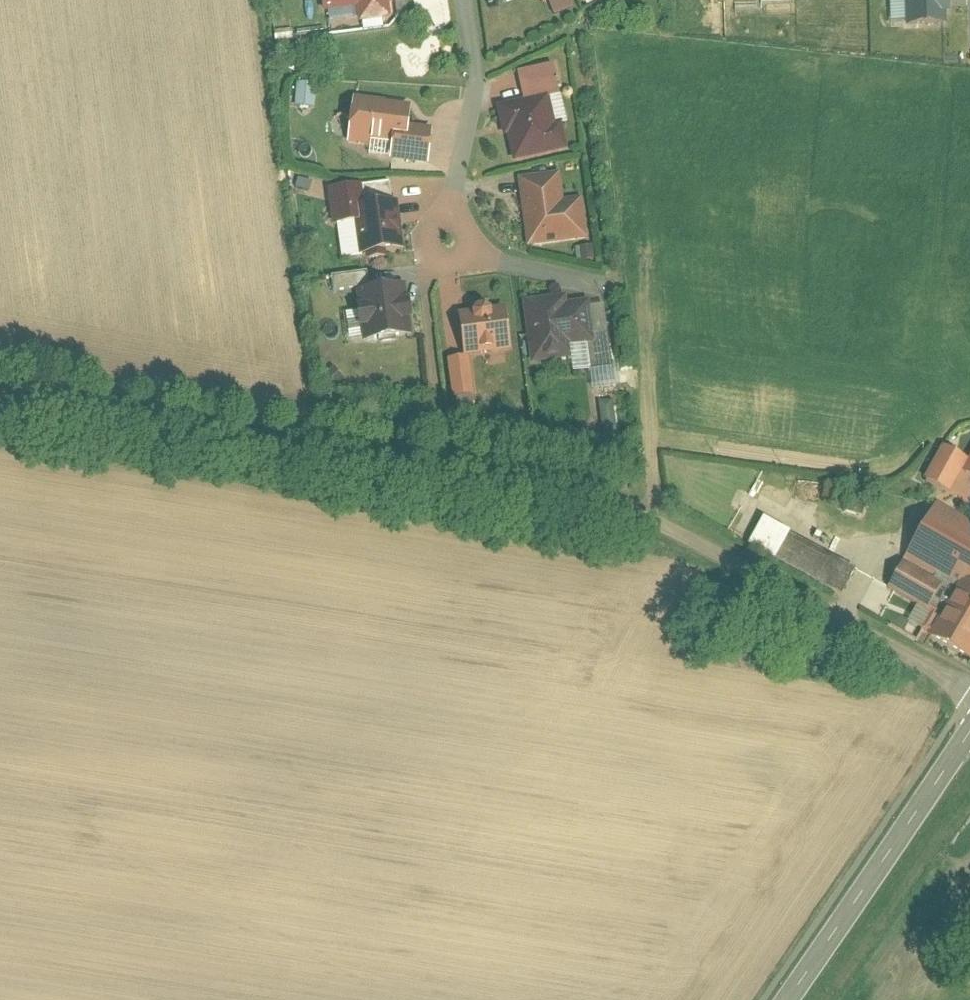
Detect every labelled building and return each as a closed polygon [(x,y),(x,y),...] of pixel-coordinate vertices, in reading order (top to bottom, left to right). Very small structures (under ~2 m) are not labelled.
[(329,13),(362,9),(364,23),(396,19),(394,3),(398,2),(397,0),(327,0),(329,13)] [(907,30),(952,28),(951,0),(906,0),(907,30)] [(513,138),(519,164),(572,154),(566,124),(570,123),(558,65),(522,72),(528,101),(503,106),(509,139),(513,138)] [(295,85),(294,108),(313,109),(314,85),(295,85)] [(358,97),(352,145),(396,152),(395,159),(431,164),(436,129),(415,126),(418,105),(358,97)] [(523,179),(532,249),(592,241),(586,197),(569,200),(565,173),(523,179)] [(396,182),(332,191),(337,227),(342,226),(346,260),(405,252),(396,182)] [(362,291),(369,345),(419,339),(412,284),(362,291)] [(526,301),(535,366),(576,360),(578,372),(599,369),(603,396),(621,393),(607,297),(571,302),(570,295),(526,301)] [(464,313),(470,357),(474,357),(515,351),(509,307),(464,313)] [(470,357),(451,360),(459,415),(482,412),(474,357),(470,357)] [(601,404),(601,431),(614,430),(613,404),(601,404)] [(948,447),(929,481),(953,495),(966,471),(969,465),(969,460),(948,447)] [(938,503),(906,558),(962,591),(968,581),(969,582),(969,522),(938,503)] [(746,548),(774,561),(788,533),(760,519),(746,548)] [(859,572),(795,539),(781,566),(845,599),(859,572)] [(909,564),(894,589),(932,612),(947,586),(909,564)] [(969,657),(969,582),(968,581),(962,591),(935,637),(969,657)]
